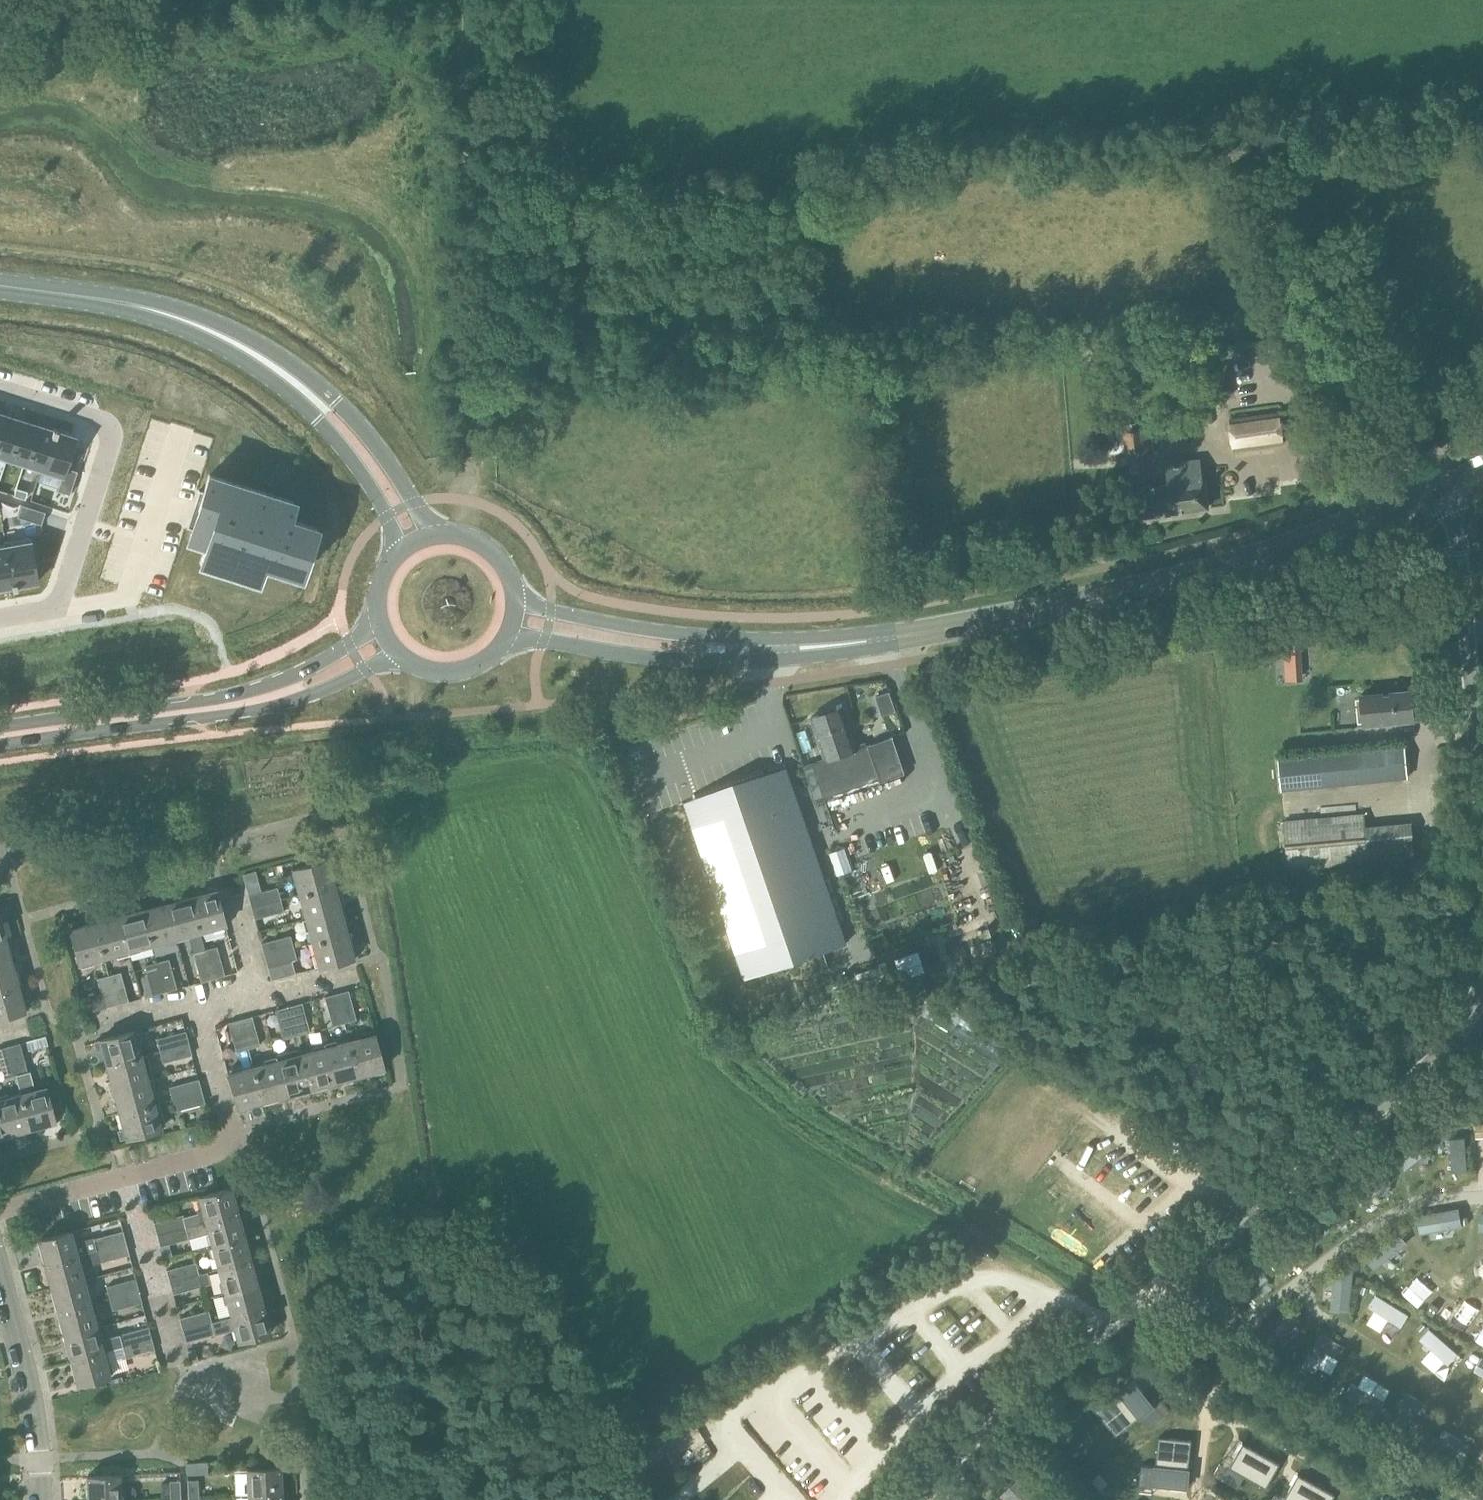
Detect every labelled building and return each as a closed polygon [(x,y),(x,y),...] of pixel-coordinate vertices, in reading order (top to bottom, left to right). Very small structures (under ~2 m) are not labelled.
[(1278,411),(1230,418),(1235,452),(1283,445),(1278,411)] [(6,460),(18,421),(1,416),(0,419),(0,458),(6,460)] [(18,421),(6,460),(24,466),(25,461),(24,461),(35,427),(18,421)] [(35,427),(24,461),(25,461),(40,466),(42,466),(52,432),(51,432),(35,427)] [(40,466),(40,468),(62,475),(57,490),(58,490),(70,494),(77,470),(65,466),(75,436),(56,431),(57,429),(54,428),(53,427),(51,432),(52,432),(42,466),(40,466)] [(1152,427),(1123,431),(1126,454),(1129,455),(1145,454),(1146,452),(1155,451),(1152,427)] [(1166,463),(1168,484),(1137,488),(1141,517),(1209,508),(1206,480),(1203,480),(1201,459),(1166,463)] [(200,510),(191,539),(206,544),(202,556),(200,563),(213,567),(244,577),(257,581),(263,564),(301,576),(307,560),(305,559),(310,543),(312,544),(317,527),(288,518),(293,501),(209,474),(198,509),(200,510)] [(16,487),(14,495),(25,499),(28,491),(16,487)] [(22,504),(18,516),(41,524),(45,511),(22,504)] [(5,541),(4,541),(4,543),(6,543),(12,583),(11,583),(12,588),(13,588),(16,587),(16,585),(37,582),(29,536),(5,541)] [(11,583),(12,583),(6,543),(4,543),(0,544),(0,585),(11,583)] [(1411,691),(1379,694),(1362,696),(1364,723),(1414,719),(1411,691)] [(874,702),(817,721),(829,760),(874,746),(879,760),(914,748),(901,706),(878,713),(874,702)] [(1279,757),(1282,789),(1407,777),(1404,745),(1279,757)] [(784,770),(680,802),(745,980),(861,942),(865,950),(882,942),(883,952),(956,924),(933,858),(824,886),(784,770)] [(1284,820),(1288,870),(1415,858),(1412,822),(1366,826),(1365,813),(1284,820)] [(292,868),(299,894),(334,885),(329,867),(332,866),(330,858),(292,868)] [(334,885),(299,894),(306,919),(341,910),(344,909),(342,903),(339,903),(334,885)] [(252,907),(281,899),(278,886),(248,894),(252,907)] [(190,897),(199,931),(226,924),(216,890),(215,890),(214,887),(206,889),(207,892),(190,897)] [(174,897),(164,900),(165,903),(174,937),(199,931),(190,897),(175,901),(174,897)] [(281,899),(252,907),(255,917),(284,910),(281,899)] [(141,910),(150,944),(174,937),(165,903),(164,900),(158,902),(158,905),(141,910)] [(341,910),(306,919),(313,942),(347,933),(342,916),(345,915),(344,909),(341,910)] [(117,916),(127,950),(150,944),(141,910),(126,913),(126,911),(117,913),(118,916),(117,916)] [(108,918),(93,922),(102,956),(127,950),(117,916),(116,913),(107,915),(108,918)] [(77,921),(67,923),(78,963),(102,956),(93,922),(79,926),(77,921)] [(313,942),(320,967),(353,957),(358,956),(355,947),(351,949),(347,933),(313,942)] [(264,954),(294,947),(290,934),(261,942),(264,954)] [(12,962),(15,961),(13,952),(9,953),(5,937),(0,938),(0,965),(12,962)] [(204,949),(212,978),(225,974),(217,945),(204,949)] [(297,958),(294,947),(264,954),(267,966),(297,958)] [(201,981),(212,978),(204,949),(193,952),(201,981)] [(155,962),(163,991),(176,988),(169,959),(155,962)] [(18,986),(13,969),(17,968),(15,961),(12,962),(0,965),(0,990),(18,986)] [(153,994),(163,991),(155,962),(145,964),(153,994)] [(107,975),(115,1004),(128,1000),(120,971),(107,975)] [(90,1010),(115,1004),(107,975),(96,977),(101,993),(86,998),(90,1010)] [(31,1009),(28,1000),(22,1001),(18,986),(0,990),(0,1017),(31,1009)] [(335,993),(343,1022),(356,1018),(348,989),(335,993)] [(332,1025),(343,1022),(335,993),(324,996),(332,1025)] [(288,1005),(296,1034),(308,1031),(300,1002),(288,1005)] [(284,1037),(296,1034),(288,1005),(276,1008),(284,1037)] [(239,1019),(247,1048),(260,1044),(252,1015),(239,1019)] [(236,1050),(247,1048),(239,1019),(228,1021),(236,1050)] [(138,1024),(141,1036),(155,1032),(151,1020),(138,1024)] [(99,1039),(96,1040),(98,1049),(101,1048),(106,1065),(141,1056),(134,1030),(99,1039)] [(159,1051),(189,1043),(185,1030),(156,1038),(159,1051)] [(374,1033),(348,1040),(358,1075),(374,1070),(375,1074),(385,1072),(374,1033)] [(343,1079),(358,1075),(348,1040),(324,1046),(335,1085),(343,1083),(343,1079)] [(19,1042),(8,1045),(16,1075),(21,1093),(30,1128),(46,1123),(46,1127),(55,1124),(53,1115),(62,1112),(56,1089),(47,1092),(45,1086),(35,1089),(32,1074),(28,1076),(19,1042)] [(189,1043),(159,1051),(162,1062),(192,1054),(189,1043)] [(16,1075),(8,1045),(0,1047),(0,1064),(4,1078),(16,1075)] [(328,1087),(335,1085),(324,1046),(301,1053),(310,1087),(326,1083),(328,1087)] [(310,1087),(301,1053),(300,1050),(275,1057),(276,1060),(286,1097),(295,1095),(294,1092),(310,1087)] [(141,1056),(106,1065),(110,1080),(106,1080),(109,1089),(112,1088),(147,1079),(144,1068),(150,1066),(147,1054),(141,1056)] [(252,1066),(261,1100),(278,1096),(279,1099),(286,1097),(276,1060),(252,1066)] [(252,1066),(228,1073),(238,1112),(247,1109),(246,1105),(261,1100),(252,1066)] [(166,1069),(150,1071),(152,1082),(168,1080),(166,1069)] [(112,1088),(109,1089),(111,1097),(115,1096),(119,1112),(154,1102),(147,1079),(112,1088)] [(172,1098),(201,1090),(198,1079),(168,1086),(172,1098)] [(201,1090),(172,1098),(176,1110),(204,1102),(201,1090)] [(30,1128),(21,1093),(0,1098),(0,1106),(8,1137),(14,1135),(14,1132),(30,1128)] [(154,1102),(119,1112),(123,1128),(119,1129),(122,1137),(126,1137),(161,1128),(160,1126),(157,1114),(163,1113),(160,1101),(154,1102)] [(153,1221),(156,1232),(205,1219),(237,1210),(231,1187),(220,1190),(199,1195),(199,1199),(202,1207),(197,1209),(197,1212),(183,1216),(183,1213),(153,1221)] [(205,1219),(156,1232),(161,1245),(208,1232),(212,1244),(244,1235),(237,1210),(205,1219)] [(45,1263),(77,1254),(70,1230),(38,1239),(45,1263)] [(96,1249),(126,1241),(123,1230),(93,1238),(96,1249)] [(244,1235),(212,1244),(218,1268),(250,1259),(244,1235)] [(126,1241),(96,1249),(100,1262),(129,1254),(126,1241)] [(51,1288),(83,1279),(77,1254),(45,1263),(51,1288)] [(250,1259),(218,1268),(225,1292),(257,1283),(261,1282),(258,1270),(254,1271),(251,1261),(250,1259)] [(170,1281),(198,1273),(195,1262),(167,1270),(170,1281)] [(202,1285),(198,1273),(170,1281),(173,1293),(202,1285)] [(109,1298),(139,1290),(135,1278),(106,1286),(109,1298)] [(58,1312),(90,1303),(83,1279),(51,1288),(58,1312)] [(257,1283),(225,1292),(231,1316),(263,1307),(257,1283)] [(139,1290),(109,1298),(113,1309),(142,1301),(139,1290)] [(64,1336),(96,1327),(90,1303),(58,1312),(64,1336)] [(212,1321),(182,1329),(185,1341),(215,1333),(215,1335),(235,1330),(238,1340),(270,1332),(263,1307),(231,1316),(212,1321)] [(179,1317),(182,1329),(212,1321),(208,1309),(179,1317)] [(122,1345),(151,1337),(148,1325),(99,1339),(96,1327),(64,1336),(71,1360),(103,1351),(102,1351),(122,1345)] [(1426,1340),(1433,1358),(1443,1353),(1436,1336),(1426,1340)] [(122,1345),(125,1358),(154,1349),(151,1337),(122,1345)] [(103,1351),(71,1360),(77,1384),(109,1376),(103,1351)] [(1321,1378),(1316,1387),(1333,1398),(1338,1390),(1321,1378)] [(1133,1381),(1099,1409),(1117,1432),(1151,1404),(1133,1381)] [(1384,1402),(1352,1383),(1345,1395),(1377,1413),(1384,1402)] [(1082,1413),(1099,1400),(1093,1393),(1077,1406),(1082,1413)] [(657,1435),(646,1443),(655,1455),(666,1447),(657,1435)] [(1159,1436),(1154,1483),(1189,1486),(1194,1440),(1159,1436)] [(1243,1442),(1229,1466),(1266,1486),(1280,1462),(1243,1442)] [(248,1494),(281,1492),(279,1467),(246,1468),(248,1494)] [(1285,1497),(1290,1499),(1331,1499),(1335,1493),(1298,1473),(1285,1497)] [(86,1475),(86,1476),(87,1499),(107,1499),(121,1499),(120,1474),(86,1475)] [(1022,1477),(1004,1495),(1010,1499),(1045,1499),(1022,1477)] [(170,1497),(180,1497),(179,1479),(169,1480),(170,1497)] [(188,1497),(199,1496),(198,1479),(187,1479),(188,1497)] [(1100,1499),(1111,1499),(1104,1492),(1098,1498),(1100,1499)]
